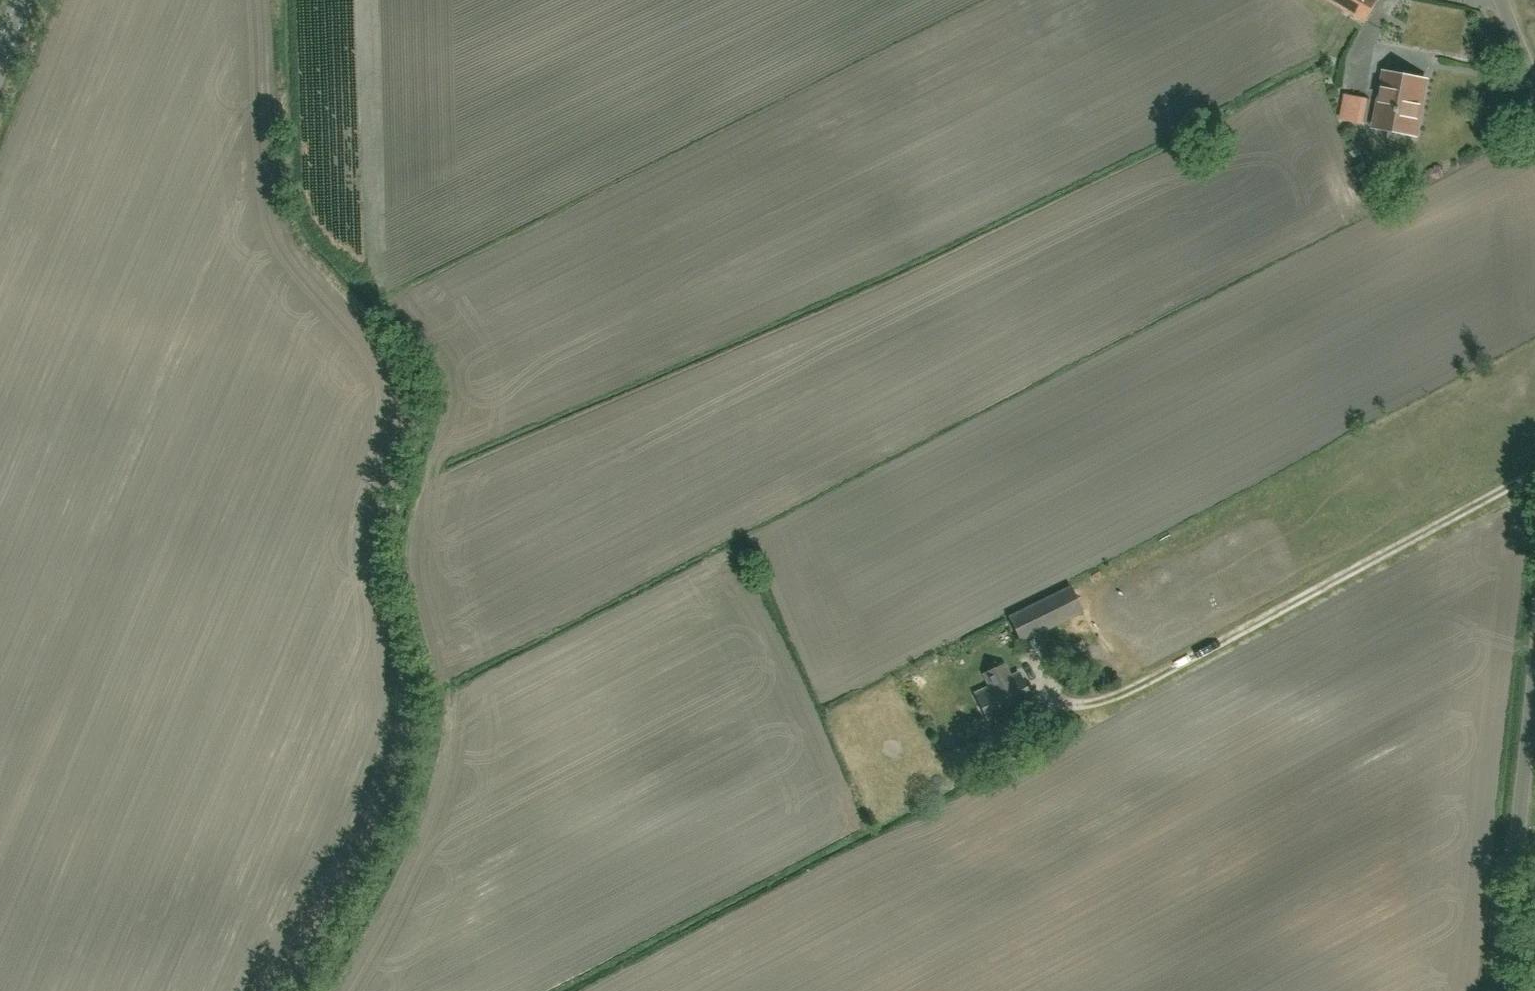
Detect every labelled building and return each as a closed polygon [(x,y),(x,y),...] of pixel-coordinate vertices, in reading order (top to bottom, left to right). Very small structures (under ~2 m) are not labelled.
[(1379,0),(1330,0),(1366,21),(1379,0)] [(1418,135),(1424,97),(1427,80),(1387,72),(1377,128),(1418,135)] [(1022,642),(1083,612),(1071,587),(1010,617),(1022,642)] [(991,723),(1033,703),(1019,673),(977,693),(991,723)]
